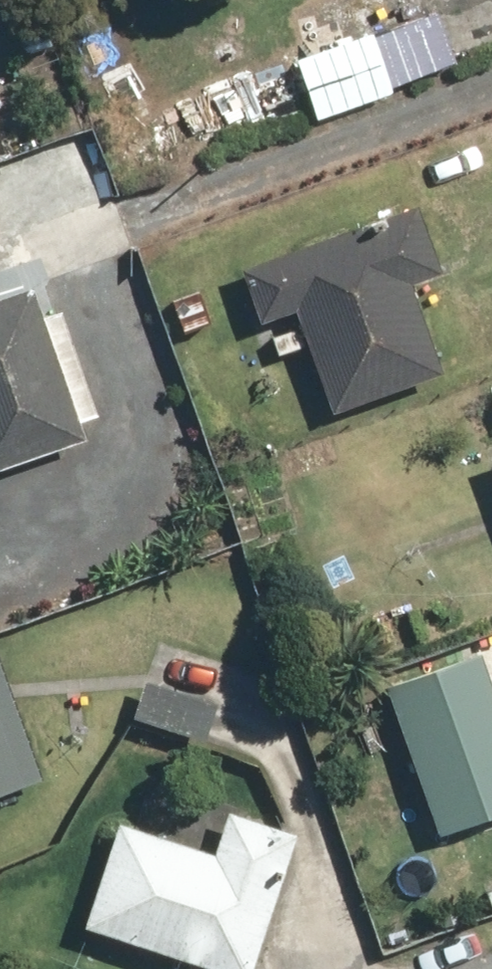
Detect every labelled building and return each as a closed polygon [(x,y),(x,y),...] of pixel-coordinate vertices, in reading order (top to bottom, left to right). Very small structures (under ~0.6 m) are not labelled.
[(289,69),(310,121),(448,66),(427,15),(289,69)] [(405,210),(233,274),(252,327),(285,316),(290,329),(263,337),(269,355),(297,346),(323,419),(433,378),(402,289),(432,279),(405,210)] [(75,445),(69,426),(87,420),(50,316),(32,321),(21,293),(0,300),(0,470),(75,445)] [(483,464),(491,490),(491,460),(483,464)] [(382,693),(419,808),(491,785),(491,736),(469,665),(382,693)] [(36,785),(0,685),(0,798),(36,785)] [(137,687),(125,725),(196,747),(208,709),(137,687)] [(285,839),(217,816),(203,860),(108,830),(73,933),(181,968),(243,968),(285,839)]
